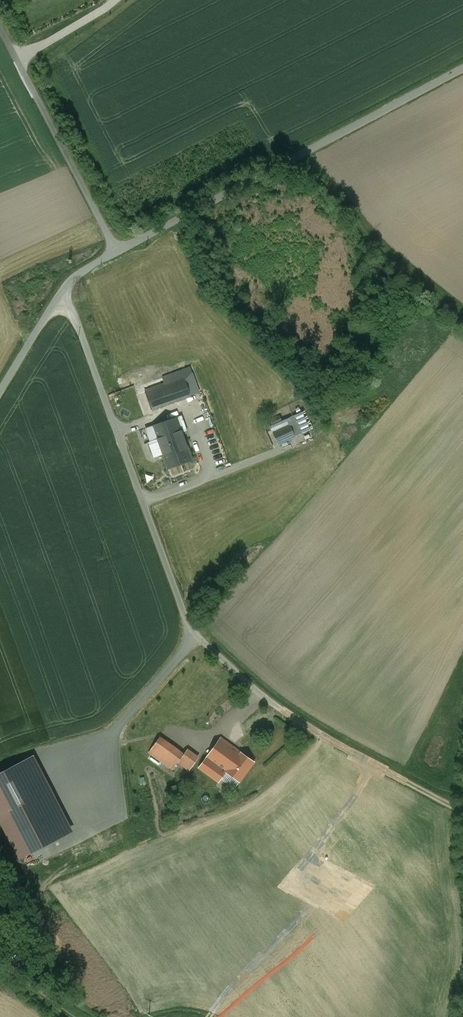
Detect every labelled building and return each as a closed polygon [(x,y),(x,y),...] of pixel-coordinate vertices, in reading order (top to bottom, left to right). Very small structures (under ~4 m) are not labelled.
[(191,374),(188,369),(163,378),(164,384),(177,379),(184,398),(197,393),(191,374)] [(164,384),(146,391),(152,410),(184,398),(177,379),(164,384)] [(279,416),(269,421),(272,426),(281,421),(279,416)] [(176,418),(152,426),(157,440),(157,441),(182,432),(179,424),(176,418)] [(289,425),(272,433),(277,444),(294,436),(289,425)] [(152,426),(146,429),(150,442),(157,440),(152,426)] [(182,432),(157,441),(162,455),(167,468),(191,459),(182,432)] [(157,440),(150,442),(148,443),(153,456),(155,457),(162,455),(157,441),(157,440)] [(184,754),(160,737),(149,752),(173,770),(184,754)] [(220,738),(198,768),(218,782),(225,772),(240,752),(220,738)] [(240,752),(225,772),(239,782),(253,762),(240,752)] [(0,773),(0,821),(19,858),(72,831),(33,756),(0,773)]
